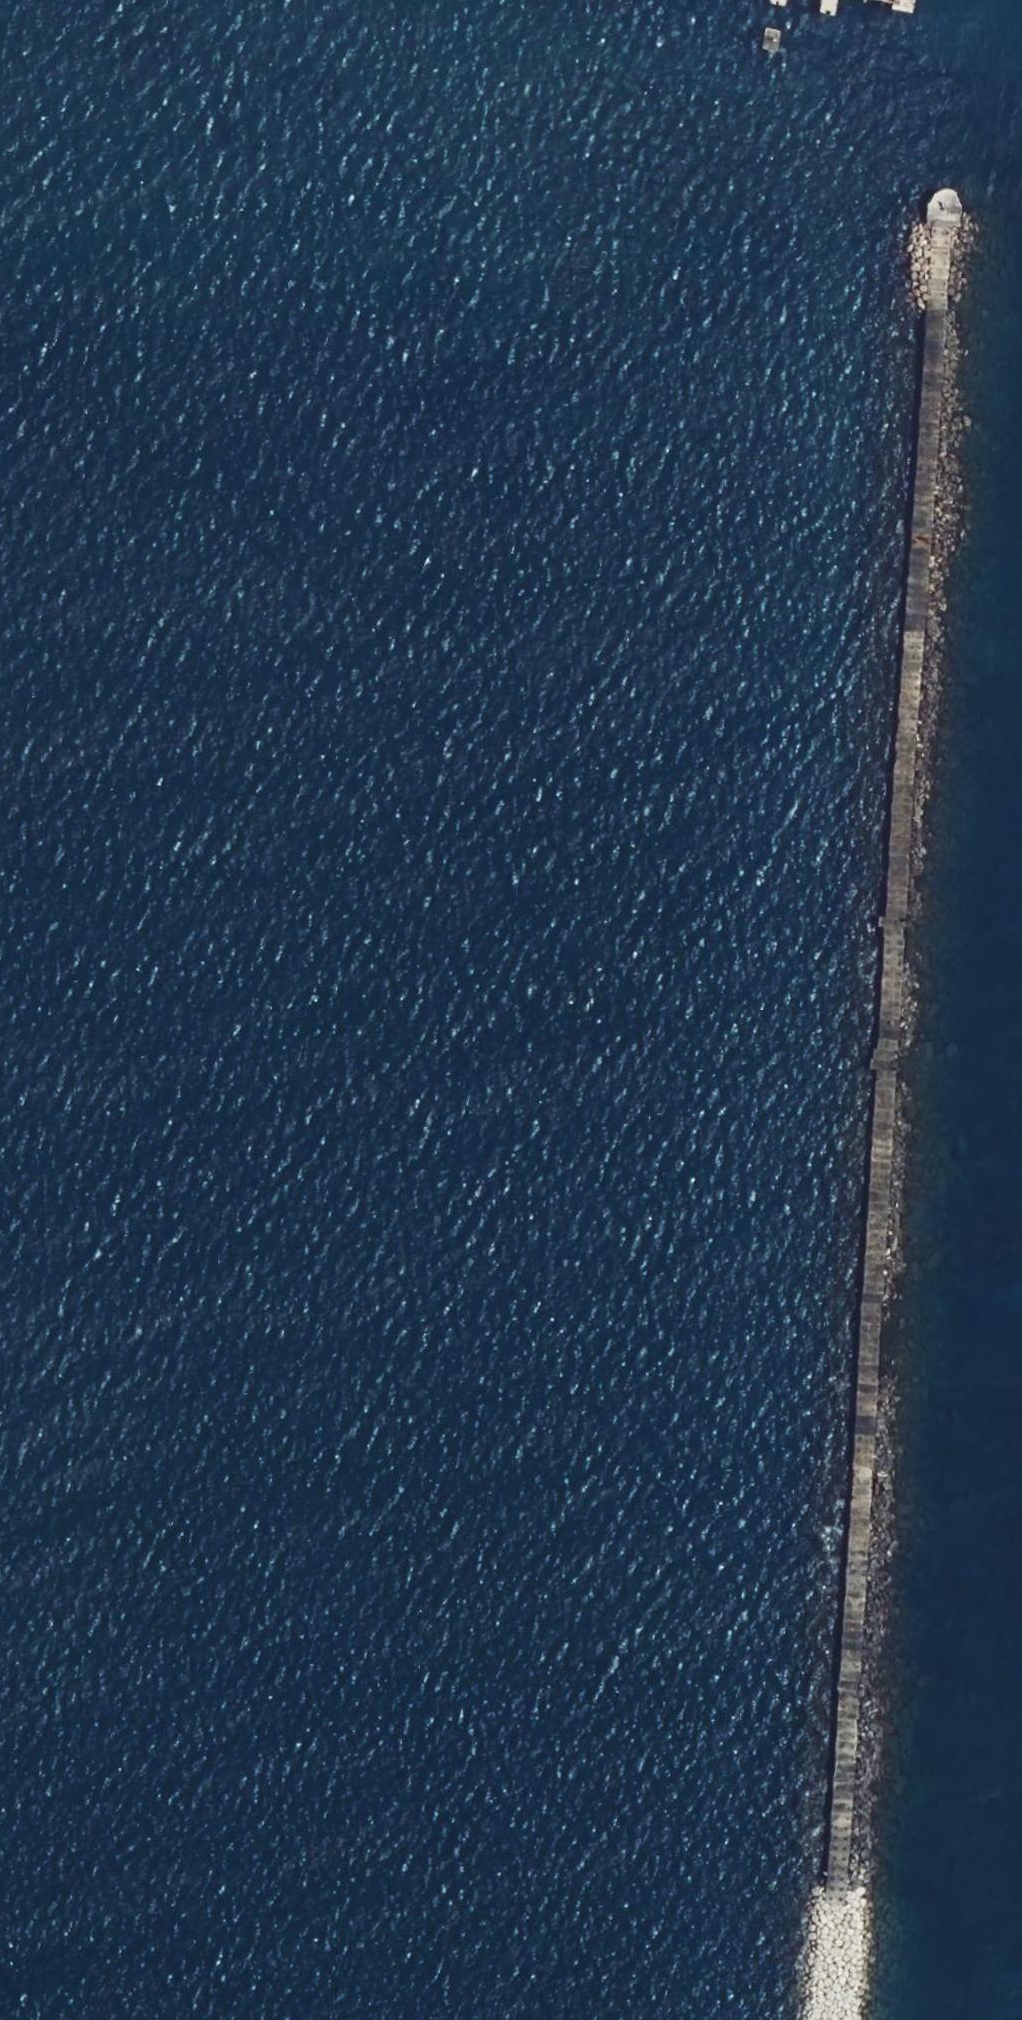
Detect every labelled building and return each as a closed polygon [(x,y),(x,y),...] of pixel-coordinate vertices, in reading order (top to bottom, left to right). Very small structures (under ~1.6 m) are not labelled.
[(819,12),(836,13),(838,0),(820,0),(819,12)] [(893,7),(913,12),(915,0),(867,0),(893,7)] [(781,30),(764,28),(761,49),(778,51),(781,30)]
